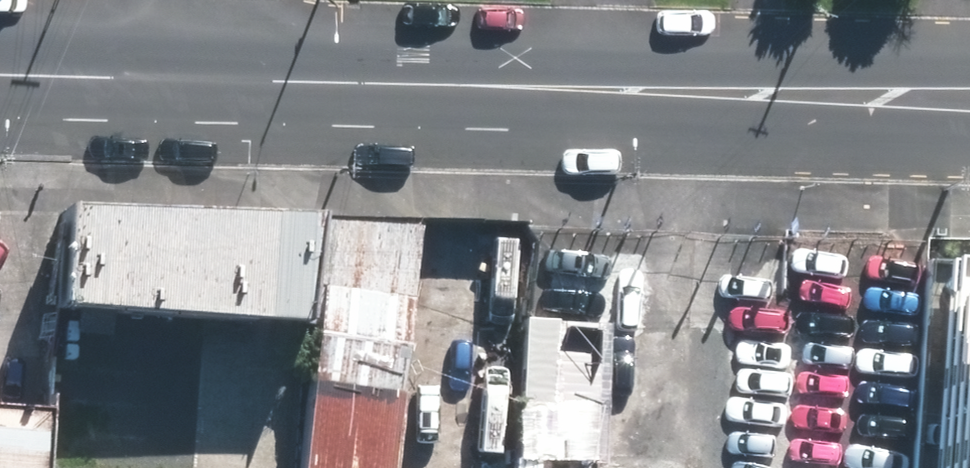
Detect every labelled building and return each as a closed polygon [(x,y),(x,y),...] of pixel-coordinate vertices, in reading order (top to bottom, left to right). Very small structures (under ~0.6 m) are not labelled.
[(271,238),(52,219),(42,328),(261,348),(271,238)] [(957,263),(944,467),(969,467),(969,264),(957,263)] [(337,284),(315,467),(406,467),(427,295),(337,284)] [(16,423),(0,422),(0,467),(13,467),(16,423)]
